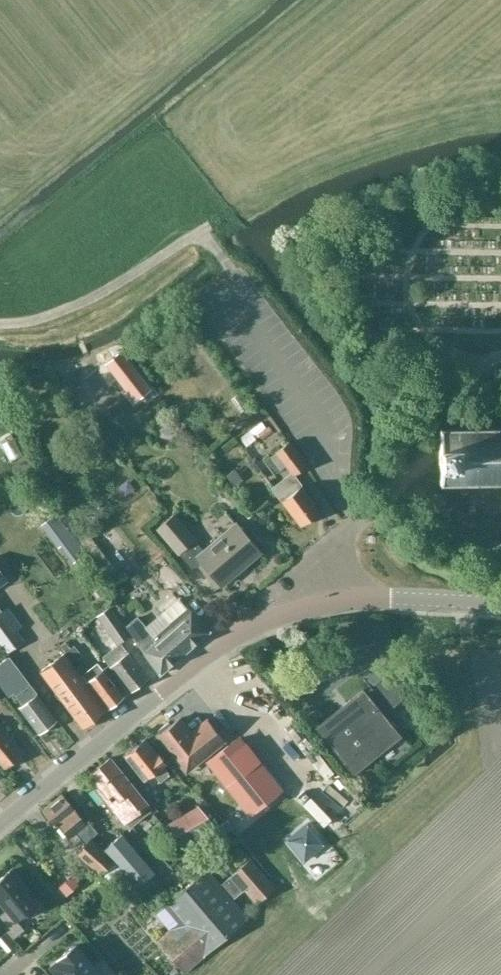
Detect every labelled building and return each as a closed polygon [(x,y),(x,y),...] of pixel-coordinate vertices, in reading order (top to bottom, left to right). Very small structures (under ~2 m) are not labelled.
[(122,351),(113,358),(124,372),(116,378),(135,402),(152,389),(122,351)] [(71,374),(62,381),(72,393),(81,386),(71,374)] [(500,482),(500,428),(441,429),(442,482),(500,482)] [(249,430),(240,438),(247,446),(256,438),(249,430)] [(322,510),(296,474),(309,464),(292,440),(278,451),(294,473),(274,487),(301,525),(322,510)] [(226,476),(234,486),(243,479),(235,469),(226,476)] [(58,514),(43,525),(59,547),(74,536),(58,514)] [(175,515),(160,528),(180,552),(181,553),(190,546),(202,561),(222,585),(262,552),(237,521),(203,549),(175,515)] [(44,537),(33,544),(40,554),(51,547),(44,537)] [(56,551),(44,558),(50,569),(63,562),(56,551)] [(186,585),(176,593),(185,603),(194,594),(186,585)] [(193,610),(192,611),(189,607),(187,608),(179,599),(147,625),(144,620),(137,624),(133,617),(123,624),(129,633),(143,653),(145,651),(160,673),(210,630),(193,610)] [(129,633),(123,624),(110,605),(97,614),(106,627),(110,624),(120,639),(129,633)] [(24,641),(2,611),(0,612),(0,642),(8,652),(24,641)] [(65,653),(74,664),(84,657),(75,645),(71,649),(66,642),(60,646),(65,653)] [(130,691),(148,677),(122,643),(104,657),(130,691)] [(108,709),(74,664),(65,653),(41,670),(84,727),(108,709)] [(56,720),(9,656),(0,663),(0,682),(9,695),(14,691),(23,704),(20,706),(39,732),(56,720)] [(105,668),(103,669),(98,662),(83,673),(89,680),(109,707),(124,696),(110,677),(111,676),(105,668)] [(373,683),(394,708),(416,689),(396,664),(373,683)] [(356,774),(403,736),(365,689),(318,727),(356,774)] [(195,764),(205,756),(226,740),(208,718),(191,731),(181,718),(159,734),(179,759),(187,753),(195,764)] [(25,752),(0,722),(0,763),(5,768),(25,752)] [(161,781),(171,773),(164,764),(167,761),(158,750),(156,752),(146,739),(126,754),(145,779),(154,772),(161,781)] [(252,813),(279,792),(236,739),(210,760),(252,813)] [(145,799),(112,757),(91,773),(101,786),(95,790),(125,825),(128,822),(131,826),(151,810),(147,806),(150,804),(145,799)] [(93,865),(106,850),(92,837),(99,831),(89,820),(86,822),(63,794),(42,811),(56,827),(59,824),(70,836),(76,831),(86,842),(78,851),(93,865)] [(230,820),(226,822),(205,798),(197,804),(198,806),(165,826),(183,847),(184,846),(189,854),(234,827),(230,820)] [(326,844),(308,822),(286,840),(304,862),(326,844)] [(117,860),(125,869),(139,885),(155,872),(123,833),(106,847),(117,860)] [(249,916),(233,898),(244,888),(257,904),(275,889),(249,858),(220,883),(207,867),(164,904),(166,905),(157,913),(171,928),(157,940),(184,971),(249,916)] [(0,916),(0,922),(13,938),(23,929),(16,921),(39,902),(12,869),(0,879),(0,903),(6,911),(0,916)] [(74,945),(59,958),(61,959),(53,966),(60,974),(117,974),(103,958),(92,967),(74,945)]
